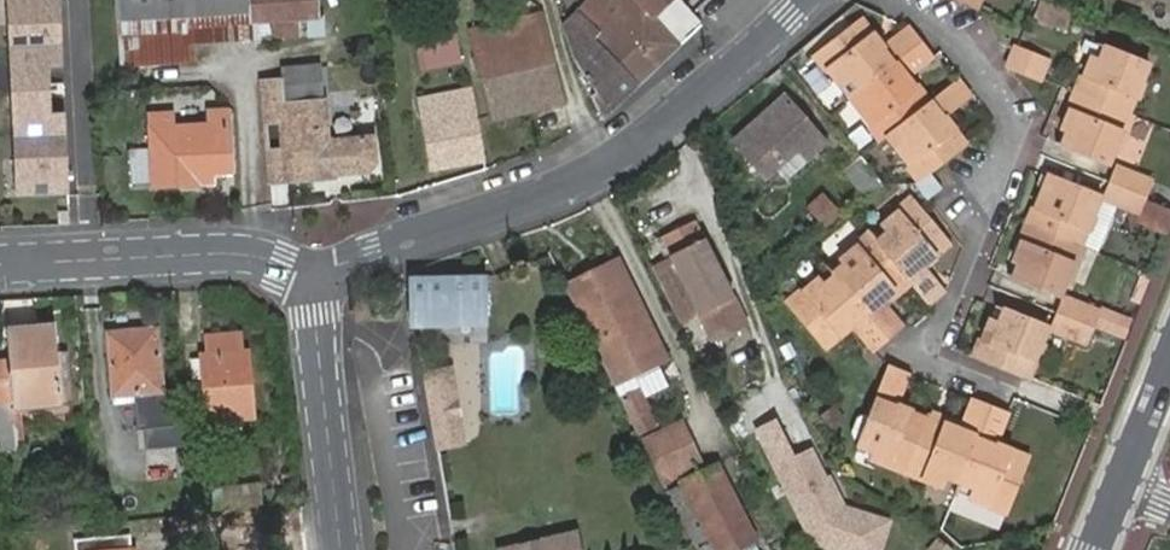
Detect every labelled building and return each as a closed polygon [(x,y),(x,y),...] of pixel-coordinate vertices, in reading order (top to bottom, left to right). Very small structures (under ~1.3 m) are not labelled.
[(62,67),(58,0),(6,0),(16,197),(68,194),(64,112),(49,113),(47,67),(62,67)] [(128,67),(190,63),(187,25),(186,0),(123,0),(128,67)] [(187,25),(271,19),(272,35),(297,34),(296,18),(315,16),(314,0),(186,0),(187,25)] [(458,5),(443,6),(442,0),(426,0),(429,28),(407,31),(409,65),(433,62),(432,45),(457,34),(463,32),(458,5)] [(580,11),(599,32),(593,40),(637,85),(680,44),(653,17),(669,0),(591,0),(580,11)] [(1064,29),(1070,8),(1042,0),(1037,0),(1032,21),(1064,29)] [(541,14),(538,2),(505,11),(530,110),(564,102),(545,14),(541,14)] [(492,119),(530,110),(505,11),(474,18),(476,51),(492,119)] [(580,11),(563,29),(574,60),(596,91),(592,97),(602,118),(637,85),(593,40),(599,32),(580,11)] [(919,46),(907,31),(880,51),(858,21),(813,55),(838,88),(849,80),(857,91),(919,46)] [(460,59),(457,34),(432,45),(433,62),(460,59)] [(919,46),(857,91),(864,102),(854,111),(878,142),(894,130),(923,108),(903,81),(909,76),(931,60),(919,46)] [(1005,65),(1037,78),(1045,58),(1013,46),(1005,65)] [(1078,94),(1130,116),(1150,66),(1110,49),(1105,61),(1093,56),(1078,94)] [(903,81),(923,108),(930,103),(909,76),(903,81)] [(285,119),(291,176),(332,172),(332,166),(344,165),(368,163),(374,154),(372,138),(369,138),(368,134),(356,135),(357,139),(335,140),(334,137),(327,138),(323,101),(315,100),(313,88),(283,90),(282,82),(264,83),(269,120),(285,119)] [(445,165),(484,159),(472,82),(420,89),(429,135),(438,134),(445,165)] [(923,108),(894,130),(902,142),(893,148),(916,180),(926,172),(961,147),(940,118),(962,102),(951,88),(930,103),(923,108)] [(1110,165),(1121,139),(1130,116),(1078,94),(1064,130),(1075,135),(1069,147),(1110,165)] [(796,150),(806,161),(825,144),(783,97),(732,143),(765,177),(782,162),(796,150)] [(153,149),(127,150),(129,186),(198,182),(199,174),(210,173),(229,172),(224,111),(208,112),(209,122),(171,125),(171,115),(151,116),(153,149)] [(1126,141),(1135,118),(1130,116),(1121,139),(1126,141)] [(275,177),(291,176),(285,119),(269,120),(275,177)] [(792,173),(806,161),(796,150),(782,162),(792,173)] [(1113,184),(1145,197),(1151,179),(1120,166),(1113,184)] [(852,178),(863,192),(873,184),(862,170),(852,178)] [(916,180),(911,184),(923,198),(937,186),(926,172),(916,180)] [(210,181),(210,173),(199,174),(198,182),(210,181)] [(1029,227),(1081,249),(1102,198),(1062,181),(1056,195),(1044,190),(1029,227)] [(1138,212),(1145,197),(1113,184),(1107,199),(1138,212)] [(806,211),(820,228),(838,213),(823,196),(806,211)] [(909,284),(924,304),(937,292),(917,265),(945,242),(909,198),(878,223),(887,234),(875,243),(903,277),(909,284)] [(1169,226),(1169,209),(1145,198),(1135,221),(1167,234),(1169,226)] [(662,239),(712,341),(748,324),(698,222),(662,239)] [(1060,298),(1071,273),(1081,249),(1029,227),(1014,262),(1026,267),(1020,281),(1060,298)] [(875,243),(867,233),(835,259),(843,269),(833,278),(883,339),(896,329),(881,308),(876,301),(903,277),(875,243)] [(1076,275),(1087,251),(1081,249),(1071,273),(1076,275)] [(567,286),(611,383),(664,359),(620,261),(567,286)] [(881,308),(909,284),(903,277),(876,301),(881,308)] [(883,339),(833,278),(821,287),(813,278),(783,302),(819,346),(848,323),(869,351),(883,339)] [(408,280),(408,321),(484,319),(486,279),(408,280)] [(1059,315),(1093,329),(1100,310),(1068,296),(1059,315)] [(988,321),(972,357),(1023,378),(1025,379),(1045,329),(1006,313),(1001,325),(988,321)] [(1085,345),(1093,329),(1059,315),(1052,332),(1085,345)] [(156,325),(135,326),(135,336),(156,335),(156,325)] [(135,336),(135,326),(107,328),(112,392),(161,388),(156,335),(135,336)] [(15,451),(13,409),(61,405),(55,335),(28,336),(28,331),(6,332),(11,400),(0,401),(0,453),(15,451)] [(202,356),(209,422),(252,418),(246,353),(240,353),(237,335),(207,337),(208,356),(202,356)] [(869,459),(908,476),(929,422),(896,408),(908,377),(891,371),(861,442),(874,447),(869,459)] [(462,434),(449,372),(425,376),(441,454),(465,450),(462,434)] [(643,387),(621,397),(641,439),(662,429),(643,387)] [(929,422),(908,476),(944,490),(950,478),(962,484),(991,410),(973,403),(964,427),(961,433),(929,422)] [(991,410),(962,484),(974,488),(970,500),(1007,515),(1030,461),(996,447),(1008,417),(991,410)] [(933,415),(929,422),(961,433),(964,427),(933,415)] [(662,429),(641,439),(665,488),(677,482),(708,467),(685,419),(662,429)] [(761,430),(809,532),(832,539),(829,549),(832,549),(879,549),(888,524),(840,508),(814,452),(798,460),(781,421),(761,430)] [(711,549),(740,549),(759,541),(719,462),(708,467),(677,482),(711,549)] [(193,490),(195,511),(259,506),(258,485),(193,490)] [(497,549),(581,549),(577,530),(497,549)] [(127,538),(74,540),(75,549),(128,549),(127,538)]
